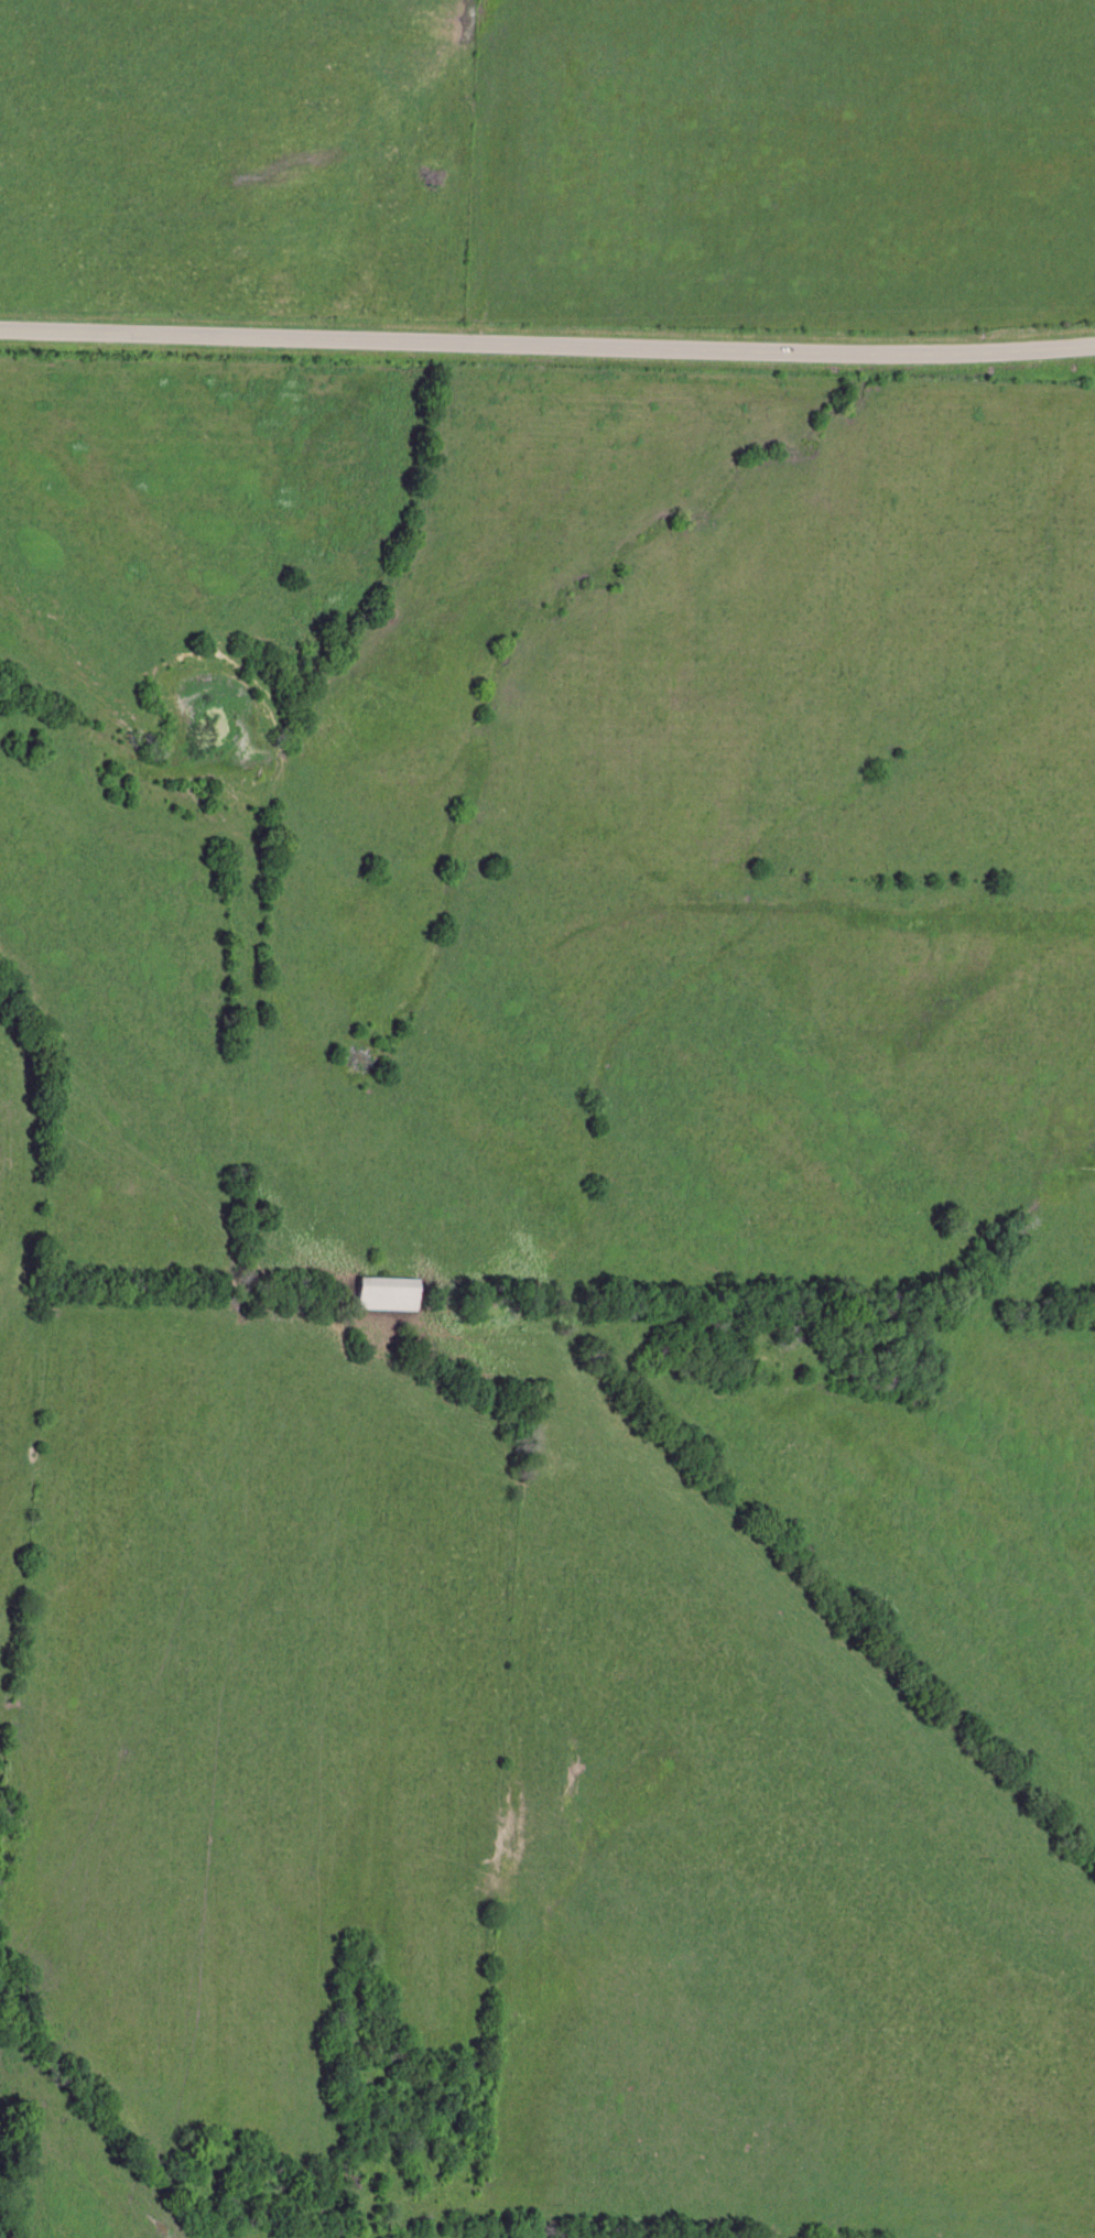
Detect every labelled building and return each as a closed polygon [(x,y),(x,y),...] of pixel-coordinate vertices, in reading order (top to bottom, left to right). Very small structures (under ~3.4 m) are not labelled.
[(414,1311),(414,1279),(355,1279),(355,1311),(414,1311)]
